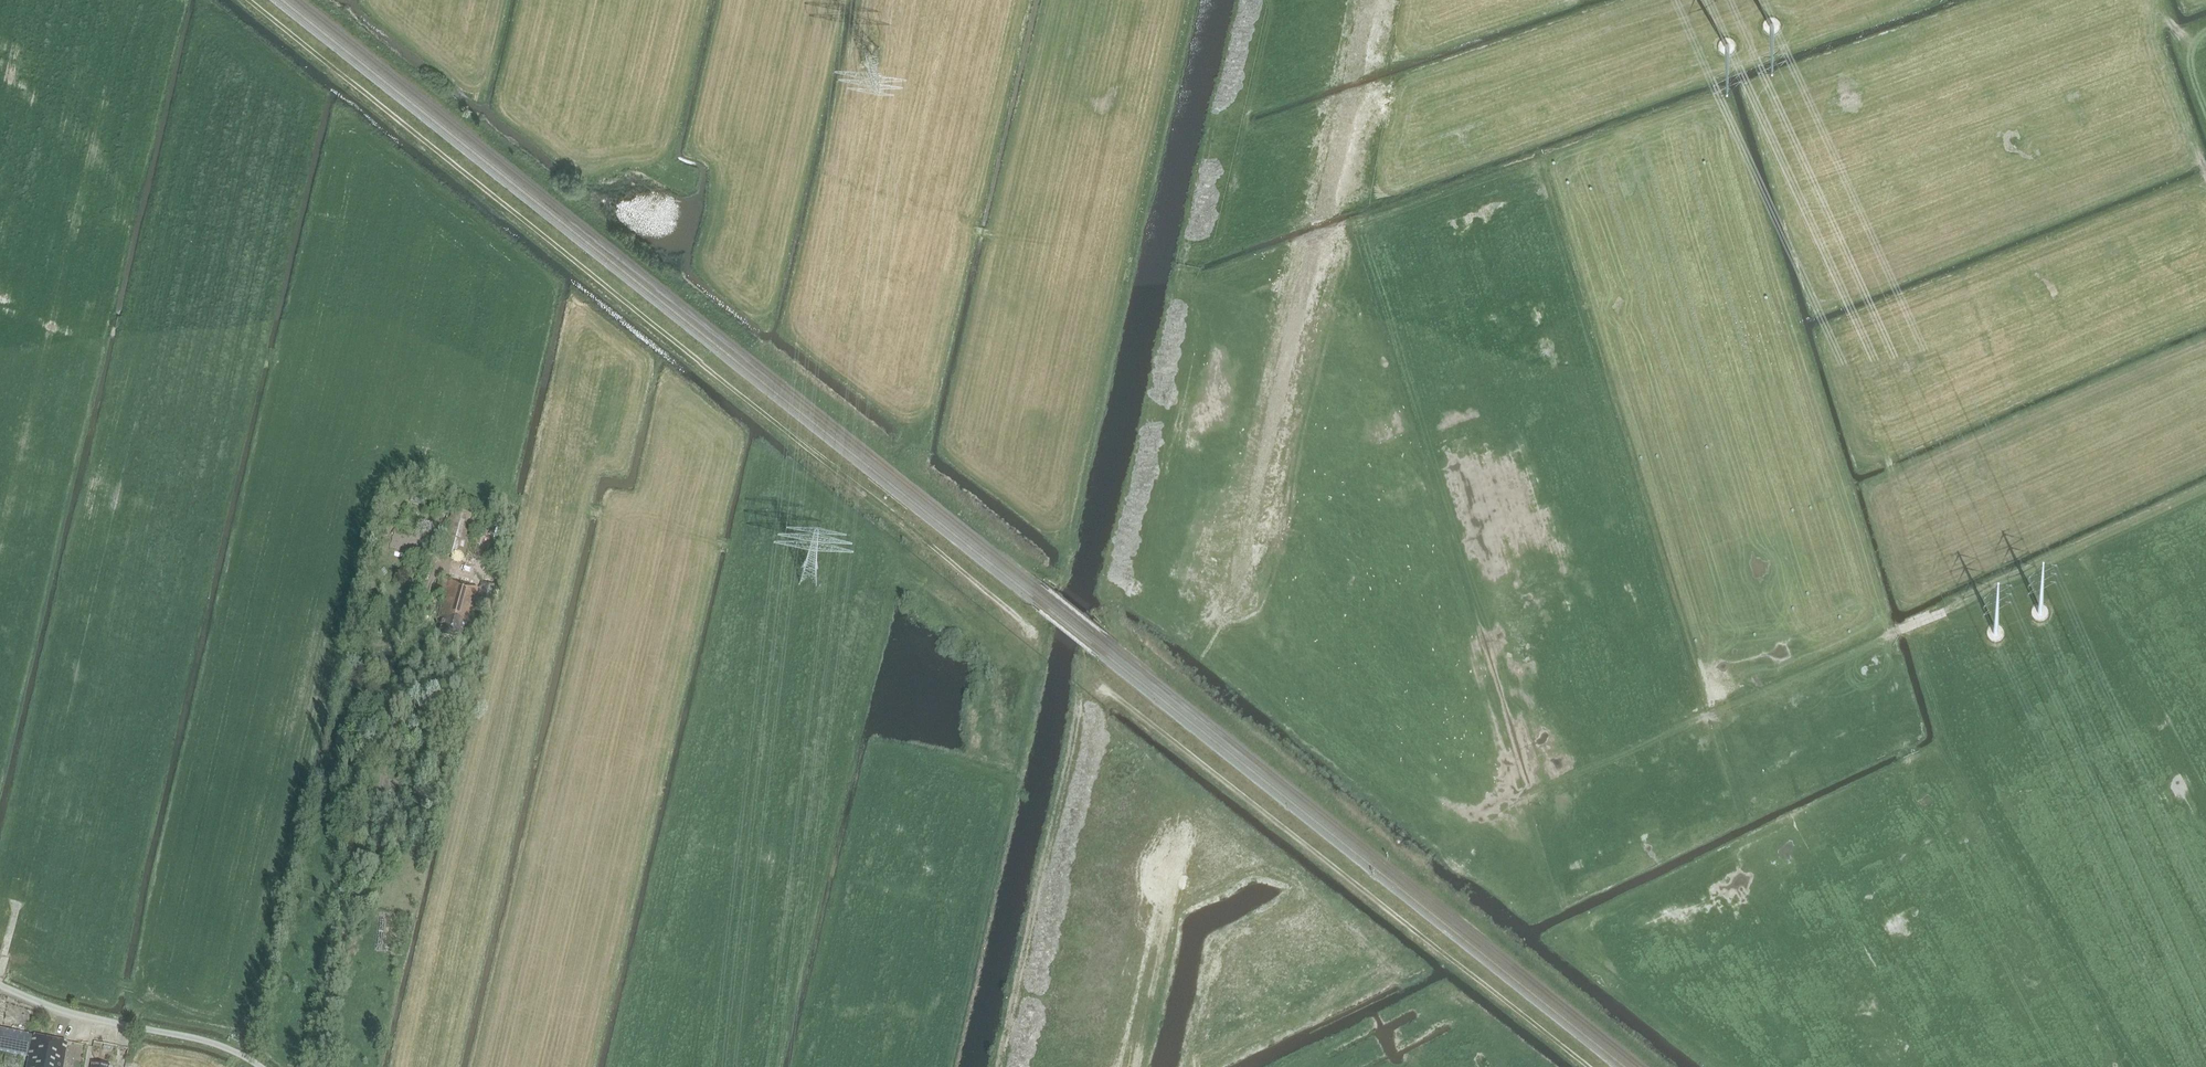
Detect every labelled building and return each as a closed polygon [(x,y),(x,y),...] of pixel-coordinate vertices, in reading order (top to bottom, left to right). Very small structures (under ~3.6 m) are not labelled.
[(410,501),(422,505),(424,499),(412,495),(410,501)] [(439,551),(461,558),(473,517),(452,510),(439,551)] [(380,534),(387,536),(389,529),(382,527),(380,534)] [(394,549),(403,549),(403,545),(405,545),(406,530),(395,530),(394,549)] [(434,593),(442,596),(447,580),(438,577),(434,593)] [(489,614),(496,586),(481,582),(480,589),(447,581),(437,618),(441,619),(437,636),(462,642),(465,631),(469,632),(474,610),(489,614)] [(1038,1023),(1036,1036),(1042,1038),(1045,1024),(1038,1023)] [(27,1057),(25,1066),(63,1066),(68,1043),(0,1029),(0,1052),(27,1057)] [(105,1056),(106,1049),(95,1048),(94,1055),(105,1056)]
